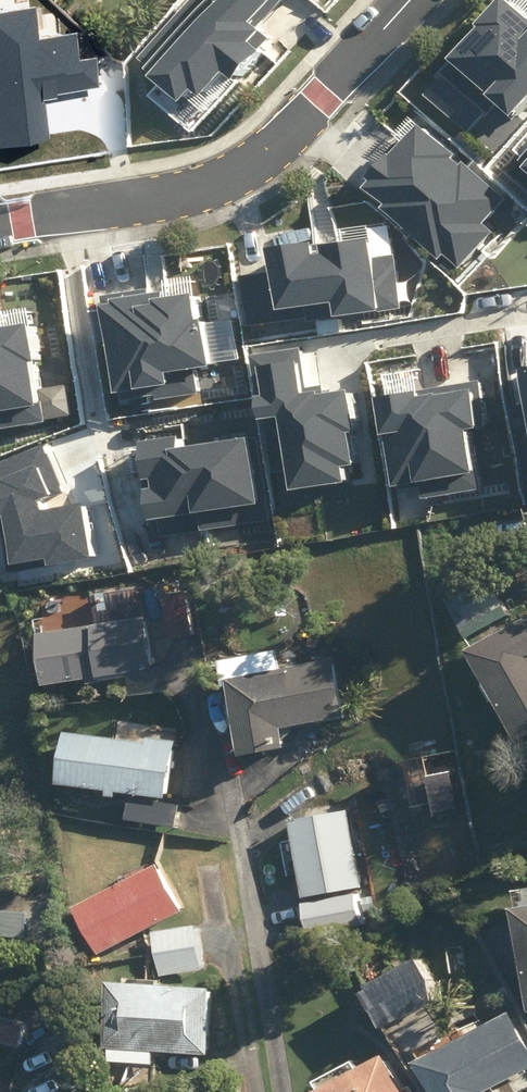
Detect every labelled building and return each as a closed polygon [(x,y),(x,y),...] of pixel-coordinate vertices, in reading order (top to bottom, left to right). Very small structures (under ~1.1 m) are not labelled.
[(147,55),(169,75),(194,97),(206,84),(213,90),(236,64),(244,71),(267,46),(250,31),(278,0),(195,0),(147,55)] [(432,89),(472,125),(502,92),(526,113),(526,112),(526,5),(521,0),(508,0),(489,21),(492,23),(432,89)] [(508,193),(428,121),(374,181),(392,197),(388,202),(443,251),(448,245),(463,259),(494,225),(486,217),(508,193)] [(375,251),(373,236),(341,241),(341,236),(286,245),(289,266),(249,273),(256,316),(313,307),(314,315),(401,301),(393,249),(375,251)] [(154,285),(109,292),(126,398),(205,386),(201,364),(219,361),(212,316),(208,316),(204,290),(177,294),(176,289),(155,292),(154,285)] [(49,416),(40,358),(45,357),(39,321),(10,325),(8,317),(0,319),(0,424),(49,416)] [(307,343),(260,350),(279,467),(302,464),(305,484),(354,476),(351,461),(360,460),(355,426),(362,425),(356,388),(315,395),(307,343)] [(480,379),(389,393),(403,481),(427,477),(429,492),(484,483),(475,426),(488,424),(480,379)] [(272,514),(259,432),(190,443),(189,433),(153,439),(167,530),(272,514)] [(459,608),(473,632),(514,610),(500,585),(459,608)] [(170,602),(178,642),(201,638),(191,587),(164,592),(166,602),(170,602)] [(96,679),(107,677),(106,671),(159,663),(157,650),(155,650),(150,612),(44,628),(52,681),(95,675),(96,679)] [(526,735),(526,617),(477,646),(526,735)] [(238,676),(257,750),(298,740),(295,723),(352,709),(338,652),(238,676)] [(134,822),(183,830),(186,806),(174,804),(183,741),(154,737),(152,744),(78,732),(71,784),(118,791),(117,796),(128,798),(129,793),(145,794),(144,798),(138,798),(134,822)] [(326,896),(331,925),(366,918),(361,891),(371,888),(357,812),(300,822),(303,841),(288,844),(295,878),(310,875),(314,899),(326,896)] [(84,909),(107,956),(195,912),(171,865),(84,909)] [(32,939),(34,916),(0,913),(0,936),(32,939)] [(161,933),(168,977),(211,970),(204,927),(161,933)] [(113,1063),(161,1066),(162,1053),(221,1056),(225,989),(118,982),(113,1063)] [(28,1048),(33,1024),(11,1018),(14,1008),(0,1005),(0,1043),(28,1048)] [(449,1091),(501,1091),(526,1077),(526,1026),(520,1015),(433,1064),(449,1091)] [(402,1059),(335,1091),(419,1091),(402,1059)] [(9,1068),(0,1065),(0,1091),(2,1091),(9,1068)]
